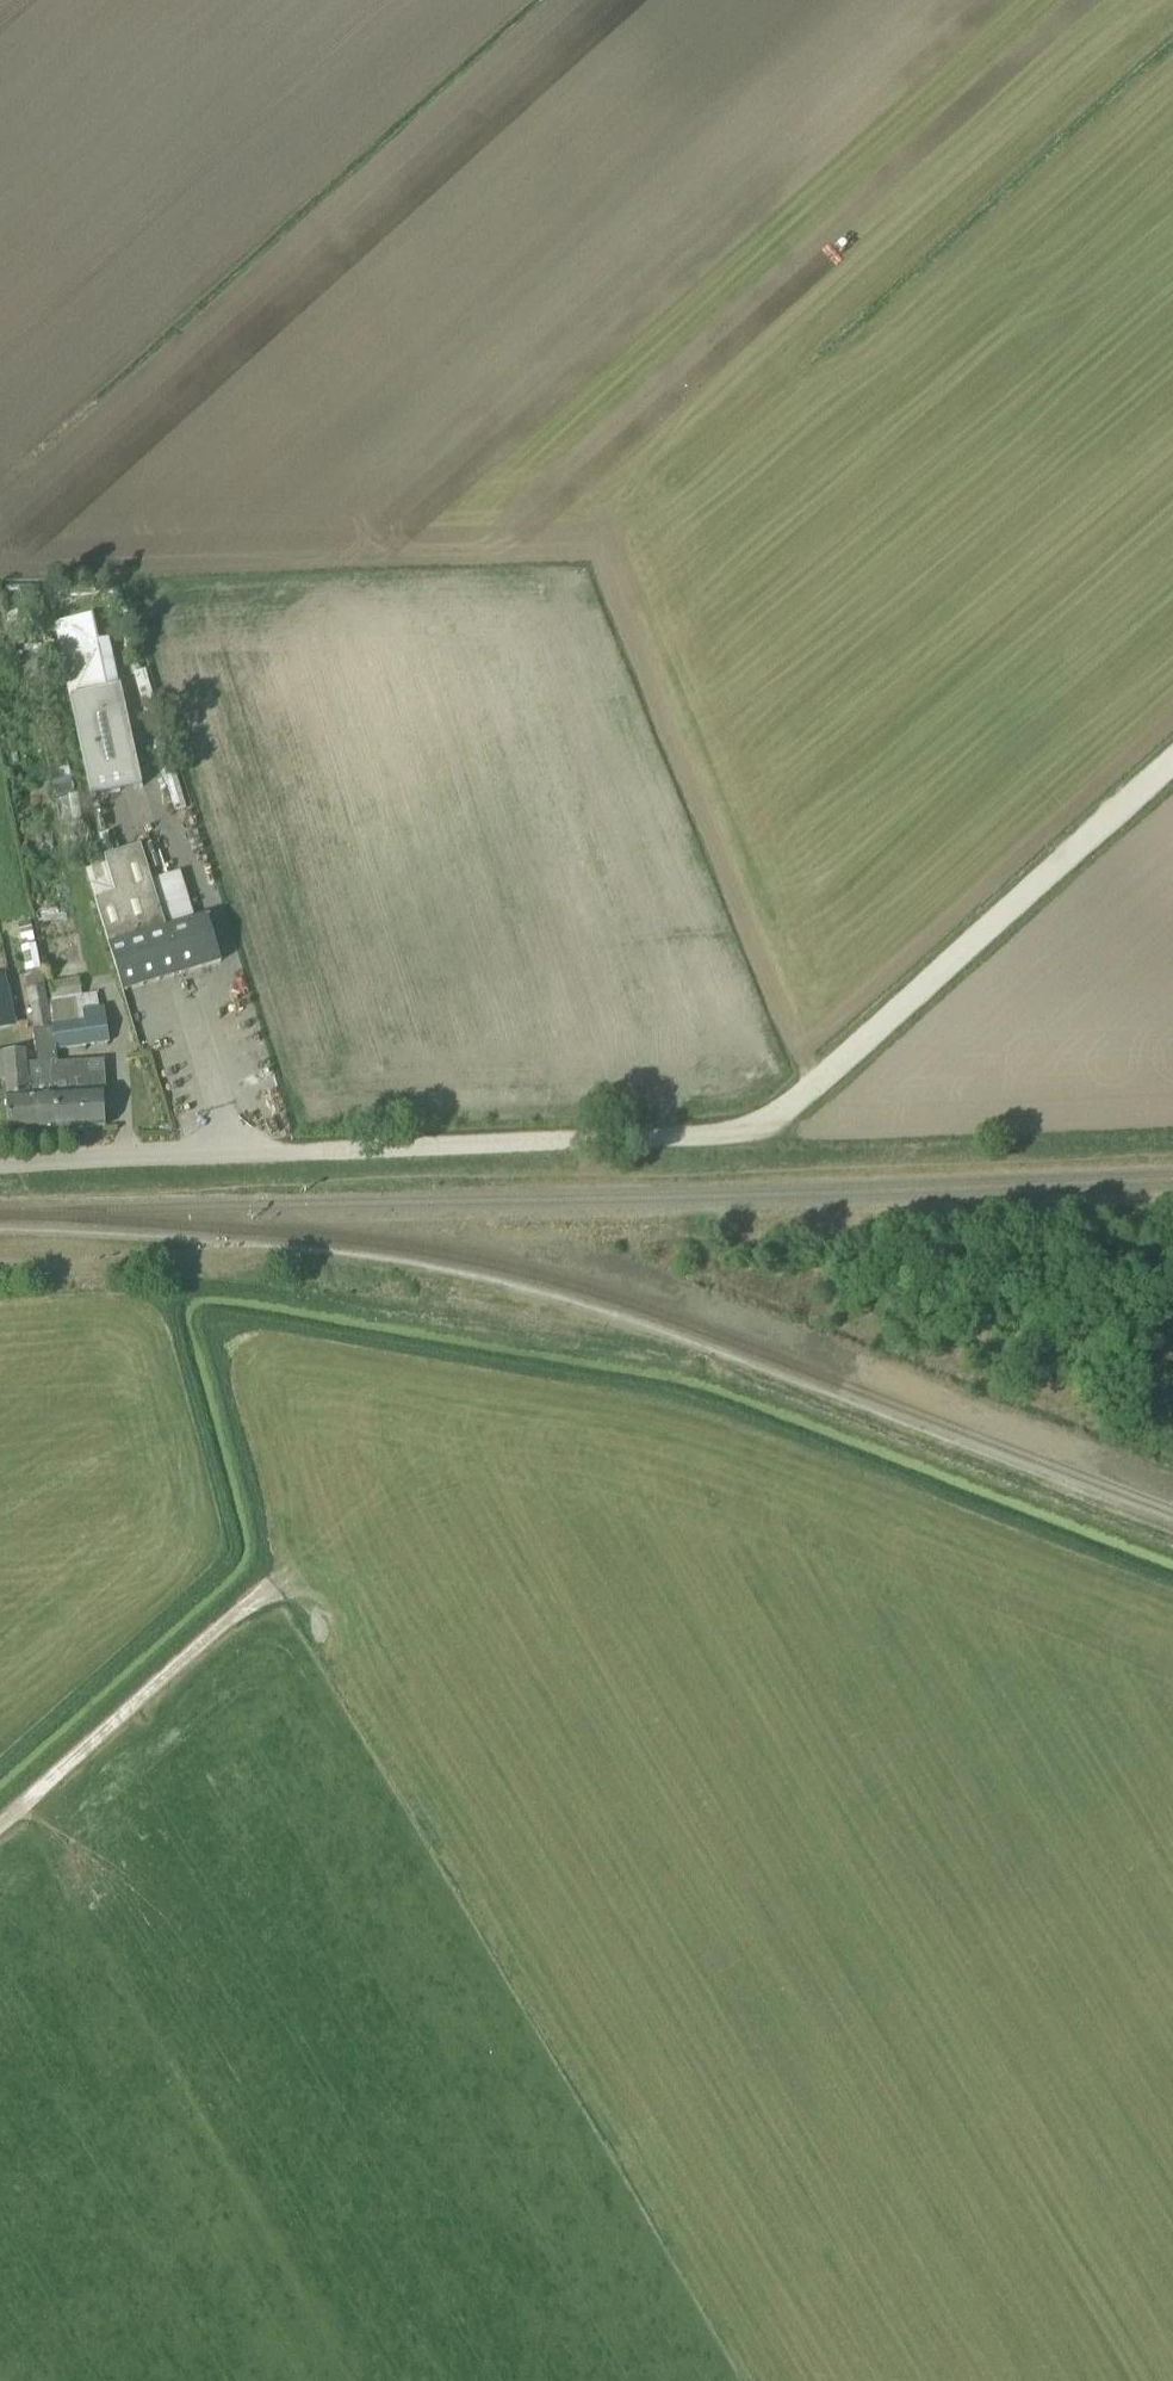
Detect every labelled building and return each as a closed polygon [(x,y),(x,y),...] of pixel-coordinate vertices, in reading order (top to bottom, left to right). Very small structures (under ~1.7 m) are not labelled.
[(109,636),(55,646),(82,795),(136,786),(109,636)] [(166,930),(140,847),(104,858),(115,894),(95,900),(122,991),(221,961),(208,917),(166,930)] [(36,938),(69,930),(64,912),(32,921),(36,938)] [(27,1053),(6,1054),(8,1082),(10,1108),(11,1132),(58,1130),(54,1063),(57,1063),(56,1051),(60,1051),(50,1001),(47,1001),(44,985),(36,944),(21,947),(34,1031),(32,1032),(35,1054),(36,1064),(27,1064),(27,1053)] [(0,978),(0,1031),(16,1027),(5,977),(0,978)] [(79,979),(48,984),(51,1000),(50,1001),(60,1051),(109,1044),(104,1007),(99,1008),(96,993),(82,995),(79,979)] [(57,1063),(54,1063),(58,1130),(105,1127),(103,1091),(105,1091),(103,1072),(103,1061),(94,1061),(57,1063)]
